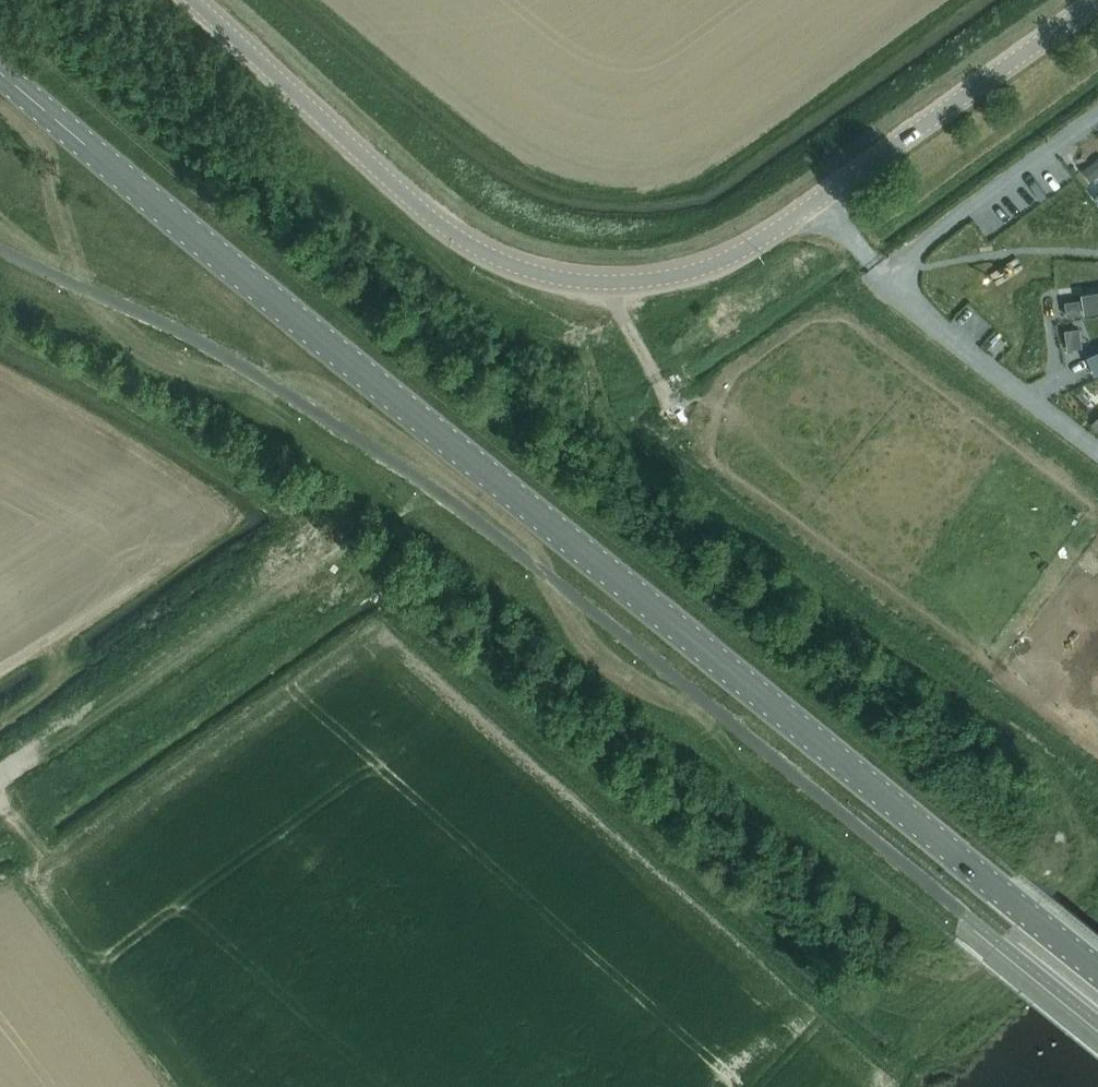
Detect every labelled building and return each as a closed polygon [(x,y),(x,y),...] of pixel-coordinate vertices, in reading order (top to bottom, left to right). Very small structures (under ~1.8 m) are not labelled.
[(1087,297),(1090,315),(1097,314),(1097,296),(1087,297)]
